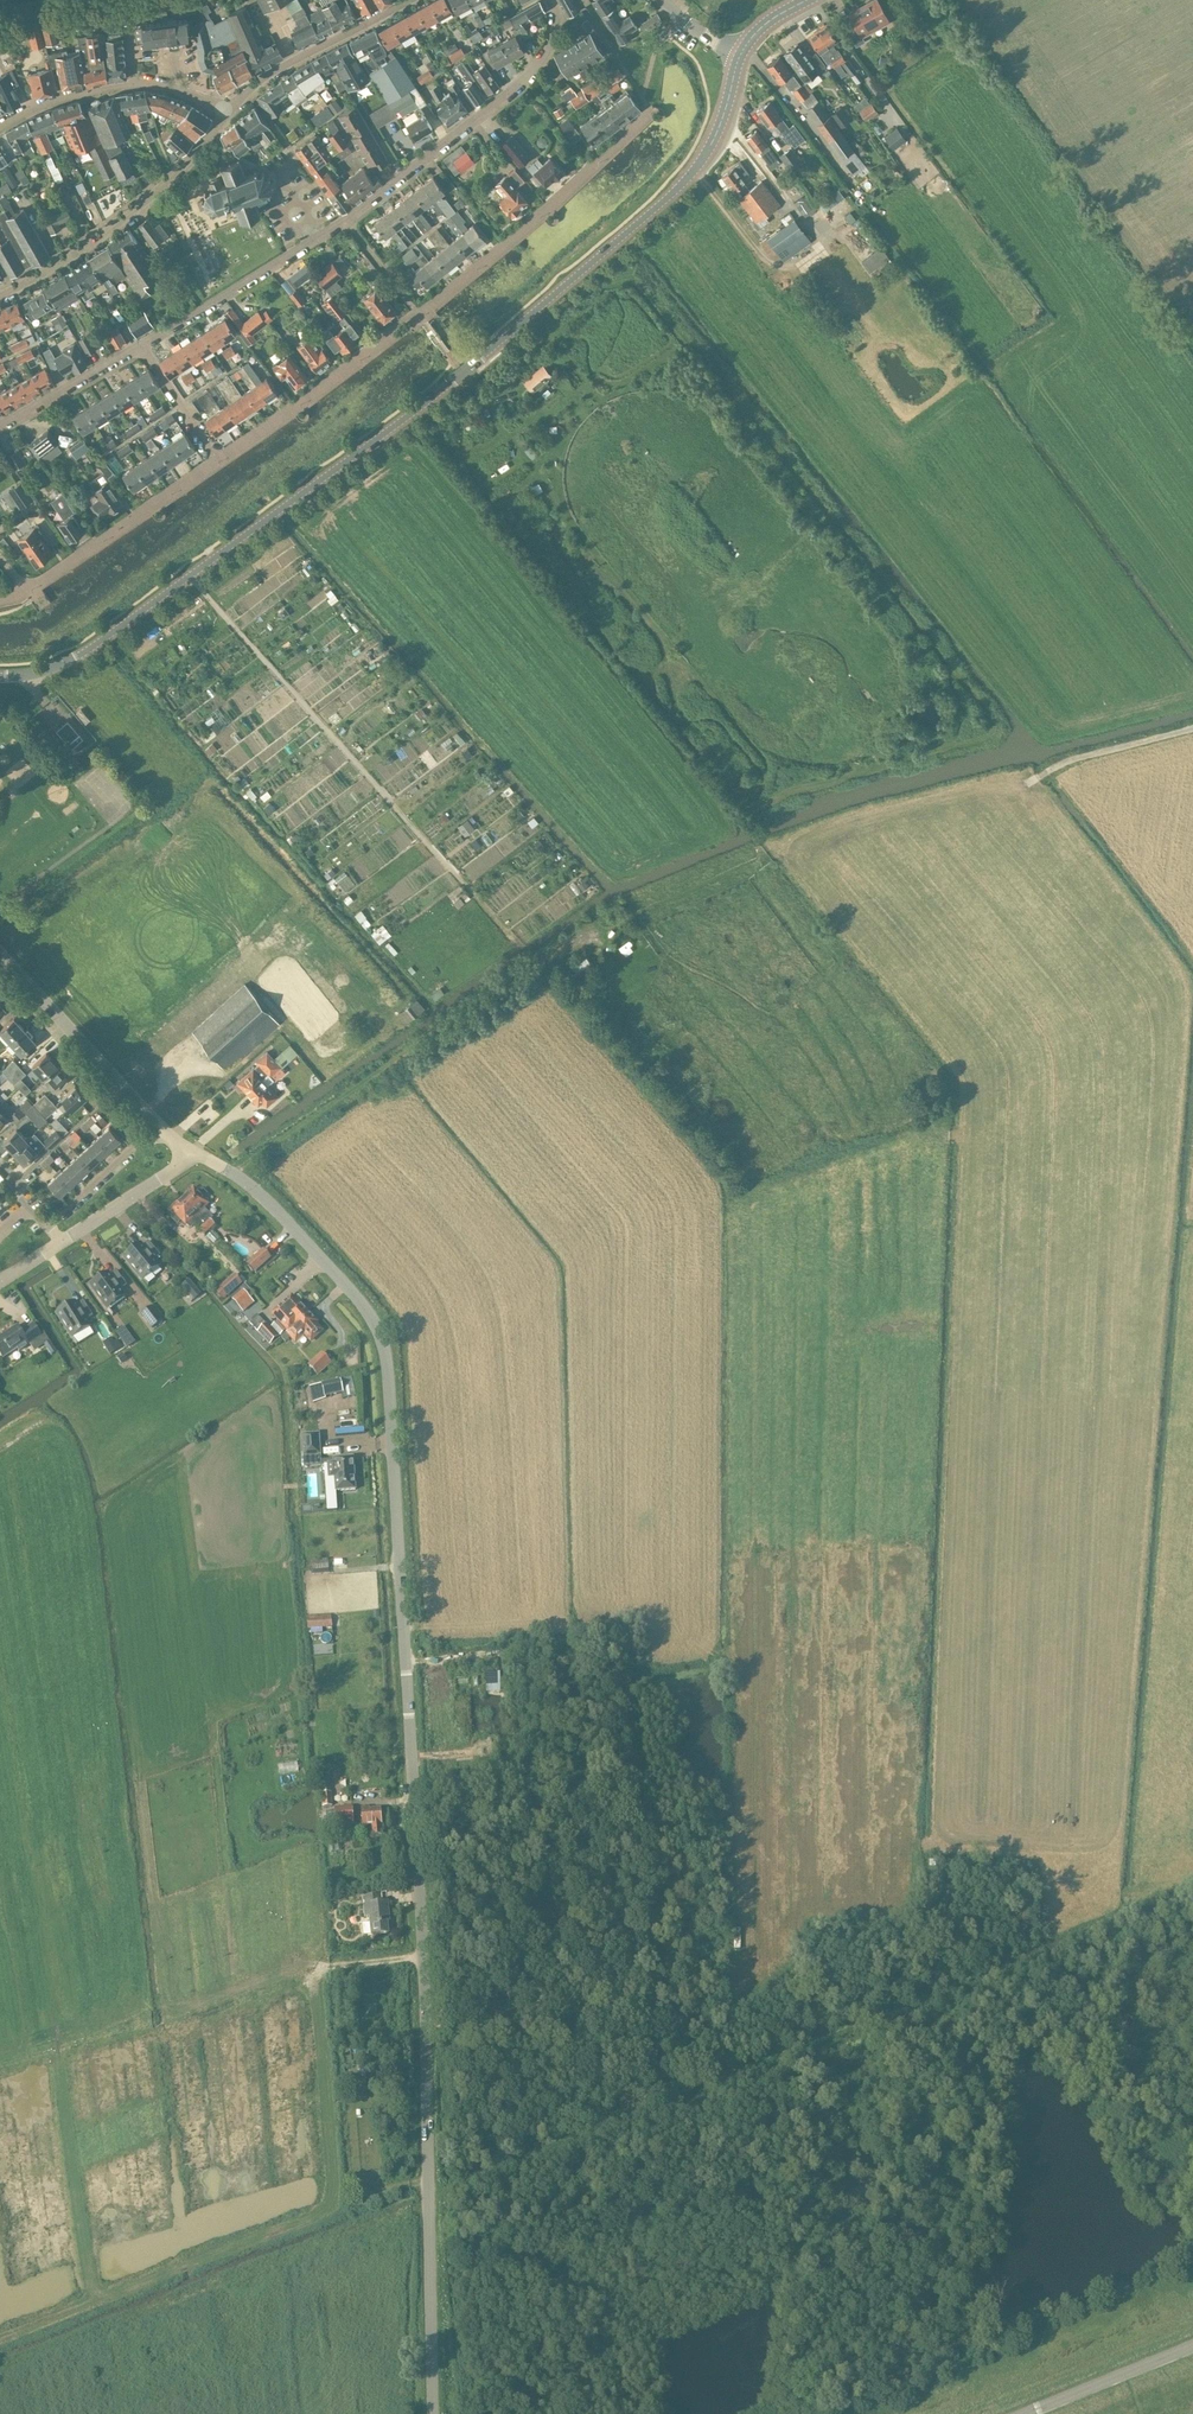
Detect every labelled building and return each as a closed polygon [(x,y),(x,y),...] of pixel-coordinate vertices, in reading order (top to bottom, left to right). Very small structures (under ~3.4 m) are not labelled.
[(136,24),(138,43),(144,42),(144,43),(171,40),(171,43),(176,42),(176,40),(189,38),(189,32),(190,32),(190,27),(188,27),(187,18),(185,18),(184,15),(197,13),(195,0),(177,0),(172,1),(174,16),(175,16),(175,19),(142,23),(142,24),(136,24)] [(264,14),(286,2),(290,0),(256,0),(264,14)] [(335,30),(348,23),(339,5),(336,0),(333,0),(323,6),(335,30)] [(348,23),(357,18),(347,0),(336,0),(339,5),(348,23)] [(376,0),(355,0),(363,15),(380,6),(376,0)] [(453,10),(447,0),(434,0),(431,2),(439,17),(453,10)] [(468,0),(451,0),(457,12),(471,5),(468,0)] [(581,9),(576,0),(558,0),(568,16),(581,9)] [(592,1),(601,15),(612,8),(608,2),(611,0),(594,0),(592,1)] [(867,3),(868,5),(850,15),(852,19),(844,23),(856,46),(864,41),(863,37),(890,23),(877,0),(872,0),(867,3)] [(545,11),(539,1),(510,17),(516,27),(520,35),(526,32),(523,24),(520,20),(526,17),(529,21),(545,11)] [(439,17),(431,2),(418,9),(427,25),(439,17)] [(303,6),(291,12),(295,20),(296,19),(301,17),(307,14),(303,6)] [(323,6),(307,15),(310,21),(311,21),(320,37),(335,30),(323,6)] [(246,7),(229,14),(239,37),(248,57),(245,58),(253,73),(283,57),(275,42),(269,45),(268,44),(263,46),(246,7)] [(427,25),(418,9),(405,16),(414,32),(427,25)] [(620,44),(631,36),(628,32),(637,27),(630,16),(621,21),(614,10),(602,18),(620,44)] [(492,13),(482,20),(485,25),(495,18),(492,13)] [(296,29),(292,31),(300,47),(320,37),(311,21),(310,21),(307,15),(307,14),(301,17),(296,19),(299,23),(294,26),(296,29)] [(211,17),(203,19),(204,22),(211,49),(221,47),(224,59),(225,59),(237,81),(238,81),(253,73),(245,58),(248,57),(239,37),(229,16),(229,17),(216,23),(212,17),(211,17)] [(414,32),(405,16),(392,23),(401,39),(414,32)] [(54,18),(41,21),(46,44),(60,41),(54,18)] [(590,40),(593,38),(593,39),(599,35),(593,26),(587,18),(581,22),(588,32),(559,51),(564,59),(571,55),(572,58),(579,55),(577,52),(591,42),(590,40)] [(652,27),(647,19),(640,24),(645,32),(652,27)] [(46,44),(41,21),(26,24),(32,48),(46,44)] [(212,51),(211,49),(204,22),(193,25),(198,47),(199,59),(203,70),(209,72),(209,52),(212,51)] [(401,39),(392,23),(379,31),(388,46),(401,39)] [(836,49),(832,43),(837,40),(826,25),(817,31),(840,64),(845,60),(838,48),(836,49)] [(514,35),(501,42),(510,58),(523,51),(516,38),(520,35),(516,27),(512,30),(514,35)] [(376,29),(363,34),(371,51),(375,57),(376,56),(380,62),(382,60),(379,55),(387,51),(376,29)] [(480,30),(473,34),(476,40),(483,36),(480,30)] [(107,75),(108,81),(127,78),(123,37),(122,37),(121,31),(104,32),(108,66),(105,67),(106,75),(107,75)] [(840,64),(817,31),(809,37),(824,59),(827,63),(832,60),(832,62),(831,63),(834,68),(840,64)] [(100,32),(85,35),(77,36),(80,47),(79,47),(84,71),(94,69),(105,67),(104,60),(100,32)] [(371,51),(363,34),(350,40),(358,55),(359,54),(361,58),(362,58),(364,63),(371,60),(374,65),(380,62),(376,56),(375,57),(371,51)] [(577,52),(579,55),(584,64),(602,53),(593,39),(593,38),(590,40),(591,42),(577,52)] [(348,89),(368,79),(347,42),(327,53),(348,89)] [(510,58),(501,42),(487,50),(496,66),(510,58)] [(449,54),(459,48),(455,43),(444,51),(447,56),(449,54)] [(816,52),(808,58),(798,44),(784,54),(804,80),(826,64),(816,52)] [(50,59),(52,68),(58,66),(63,88),(76,85),(77,88),(88,86),(84,71),(79,47),(76,47),(78,53),(68,54),(67,49),(55,51),(48,53),(50,59)] [(221,47),(211,49),(212,51),(209,52),(209,72),(212,73),(214,75),(213,75),(221,90),(237,81),(225,59),(224,59),(221,47)] [(454,61),(465,53),(461,47),(459,48),(449,54),(454,61)] [(591,75),(584,64),(579,55),(572,58),(571,55),(564,59),(559,51),(555,54),(568,75),(578,68),(583,76),(585,79),(591,75)] [(326,53),(313,60),(323,78),(331,74),(336,84),(335,84),(339,92),(346,89),(341,81),(342,80),(326,53)] [(387,103),(388,104),(394,113),(395,113),(407,105),(411,112),(415,110),(420,106),(426,103),(400,63),(395,56),(370,72),(389,102),(387,103)] [(445,67),(452,63),(447,56),(441,61),(445,67)] [(799,81),(792,72),(780,56),(767,66),(779,82),(783,79),(787,86),(794,81),(796,84),(799,81)] [(43,61),(46,69),(28,74),(34,98),(58,91),(52,68),(50,59),(43,61)] [(325,82),(322,78),(323,78),(313,60),(310,62),(298,69),(292,73),(300,86),(309,79),(313,85),(316,89),(320,89),(325,86),(325,82)] [(460,62),(456,65),(460,71),(463,75),(468,72),(467,71),(460,61),(460,62)] [(484,64),(475,70),(474,71),(484,86),(488,92),(498,84),(484,64)] [(467,71),(468,72),(479,89),(484,86),(474,71),(475,70),(473,66),(467,71)] [(84,71),(88,86),(108,81),(107,75),(106,75),(105,67),(94,69),(84,71)] [(422,73),(427,80),(433,75),(428,69),(422,73)] [(468,72),(463,75),(469,83),(464,87),(475,104),(478,102),(481,103),(483,100),(483,98),(485,97),(479,89),(468,72)] [(292,73),(281,81),(294,101),(295,101),(297,105),(301,102),(298,98),(306,92),(305,90),(313,85),(309,79),(300,86),(292,73)] [(421,84),(427,80),(422,73),(416,77),(421,84)] [(592,98),(592,97),(597,94),(601,91),(598,87),(593,78),(581,87),(582,90),(577,94),(570,86),(561,93),(566,101),(569,98),(576,109),(592,98)] [(7,110),(21,103),(12,84),(4,88),(1,81),(0,81),(0,96),(7,110)] [(294,101),(281,81),(256,97),(270,117),(285,107),(294,101)] [(448,85),(453,95),(459,91),(454,82),(448,85)] [(812,91),(805,82),(793,91),(799,100),(812,91)] [(448,125),(459,118),(447,102),(444,96),(437,85),(429,90),(441,107),(437,110),(448,125)] [(615,99),(621,106),(620,108),(622,112),(624,110),(630,118),(641,110),(627,90),(615,99)] [(145,91),(133,93),(135,108),(138,108),(139,120),(147,119),(146,109),(150,109),(145,91)] [(145,91),(150,109),(151,109),(151,108),(158,110),(165,94),(145,91)] [(459,118),(469,110),(458,95),(453,98),(449,92),(444,96),(447,102),(459,118)] [(131,121),(139,120),(138,108),(135,108),(133,93),(114,95),(119,107),(121,106),(124,105),(125,112),(130,112),(131,121)] [(606,107),(620,125),(630,118),(624,110),(622,112),(620,108),(621,106),(615,99),(611,93),(601,101),(606,106),(605,106),(606,107)] [(165,94),(158,110),(163,113),(160,118),(164,121),(168,115),(169,115),(176,99),(165,94)] [(131,133),(119,107),(114,95),(101,101),(98,98),(92,101),(91,105),(88,106),(104,144),(103,145),(120,179),(121,179),(123,184),(137,178),(134,172),(135,172),(124,150),(120,152),(114,140),(131,133)] [(328,105),(334,113),(343,106),(337,98),(328,105)] [(165,129),(168,136),(176,127),(175,126),(180,121),(191,106),(176,99),(169,115),(168,115),(174,118),(165,129)] [(853,175),(866,166),(858,155),(850,142),(818,99),(805,109),(853,175)] [(789,128),(781,117),(769,101),(757,111),(768,127),(773,123),(783,134),(790,144),(792,143),(794,147),(805,139),(794,124),(789,128)] [(53,109),(59,125),(62,133),(63,133),(64,132),(76,159),(104,147),(103,145),(89,114),(86,116),(79,102),(53,109)] [(878,112),(870,102),(859,112),(867,121),(878,112)] [(394,113),(388,104),(387,103),(370,114),(379,128),(397,116),(395,113),(394,113)] [(389,161),(374,136),(356,105),(339,115),(348,130),(354,126),(358,133),(352,137),(368,165),(377,160),(381,166),(389,161)] [(175,126),(176,127),(176,128),(178,126),(197,141),(213,120),(191,106),(180,121),(175,126)] [(424,113),(420,106),(415,110),(419,116),(406,124),(415,138),(432,128),(423,113),(424,113)] [(605,106),(596,114),(611,133),(620,125),(606,107),(605,106)] [(851,119),(842,106),(830,115),(839,128),(851,119)] [(271,128),(255,108),(236,123),(245,135),(247,139),(252,135),(256,139),(262,135),(268,142),(275,137),(269,129),(270,129),(270,128),(271,128)] [(27,120),(33,132),(34,136),(46,130),(50,139),(62,133),(53,109),(27,120)] [(611,133),(596,114),(580,126),(595,145),(611,133)] [(27,120),(7,131),(16,150),(17,152),(21,149),(24,155),(34,150),(27,135),(33,132),(27,120)] [(230,146),(233,144),(245,135),(236,123),(221,134),(230,146)] [(339,150),(347,144),(346,144),(347,143),(338,131),(340,130),(336,124),(331,128),(333,132),(329,136),(334,143),(327,149),(323,144),(313,151),(313,152),(303,160),(317,178),(328,170),(323,163),(328,159),(337,151),(339,150)] [(191,142),(176,128),(176,127),(168,136),(165,139),(181,154),(191,142)] [(906,140),(896,128),(884,138),(893,150),(906,140)] [(46,130),(34,136),(54,179),(56,183),(63,179),(57,166),(56,167),(48,148),(54,146),(50,139),(46,130)] [(781,162),(766,143),(756,130),(746,137),(756,151),(758,150),(767,162),(765,163),(771,169),(781,162)] [(0,136),(0,164),(16,154),(15,151),(16,150),(7,131),(0,136)] [(247,139),(245,135),(233,144),(239,152),(245,148),(251,143),(247,139)] [(295,150),(303,160),(313,152),(313,151),(323,144),(317,135),(295,150)] [(512,136),(501,145),(520,167),(530,157),(512,136)] [(339,150),(337,151),(342,159),(352,152),(347,144),(339,150)] [(790,147),(779,155),(789,169),(801,161),(790,147)] [(466,151),(453,161),(461,172),(474,163),(466,151)] [(547,185),(555,178),(559,180),(563,176),(562,172),(550,157),(539,167),(534,162),(528,167),(533,173),(535,171),(547,185)] [(204,199),(202,200),(197,202),(201,211),(206,209),(208,207),(212,210),(211,212),(213,212),(214,210),(218,210),(219,212),(221,211),(220,209),(235,203),(241,220),(260,213),(254,197),(263,194),(264,197),(266,195),(265,193),(269,190),(271,191),(272,190),(270,188),(271,183),(274,183),(274,182),(271,182),(270,176),(271,175),(270,174),(268,175),(264,172),(265,170),(263,169),(262,172),(257,172),(256,169),(254,170),(255,173),(245,176),(239,159),(237,159),(238,161),(231,163),(230,162),(228,163),(229,164),(223,166),(222,165),(221,165),(227,183),(222,185),(219,178),(214,180),(209,181),(211,186),(210,188),(211,190),(206,193),(204,192),(204,194),(206,195),(204,199)] [(339,174),(328,159),(323,163),(328,170),(317,178),(329,195),(340,186),(334,178),(339,174)] [(746,182),(743,178),(749,173),(740,161),(721,176),(733,191),(737,188),(742,195),(738,198),(756,223),(780,205),(761,181),(749,190),(744,183),(746,182)] [(104,178),(115,173),(111,165),(101,170),(104,178)] [(352,175),(366,194),(382,182),(377,175),(372,179),(363,167),(352,175)] [(24,184),(30,182),(26,172),(20,175),(24,184)] [(355,203),(366,194),(352,175),(341,184),(355,203)] [(12,188),(18,184),(13,176),(7,180),(12,188)] [(443,198),(440,195),(445,191),(433,177),(423,185),(435,199),(444,211),(448,216),(450,215),(450,216),(457,210),(457,209),(455,210),(446,198),(443,198)] [(521,213),(520,210),(528,202),(516,188),(515,188),(505,177),(497,184),(507,195),(500,201),(513,216),(514,215),(517,216),(521,213)] [(86,190),(82,182),(77,185),(81,193),(86,190)] [(6,193),(13,190),(9,184),(0,188),(0,197),(6,193)] [(435,199),(423,185),(413,192),(425,207),(431,202),(440,214),(444,211),(435,199)] [(354,205),(340,186),(329,195),(343,213),(354,205)] [(425,207),(413,192),(404,200),(425,226),(424,226),(427,230),(432,226),(420,211),(425,207)] [(6,193),(0,197),(0,202),(8,197),(6,193)] [(806,194),(794,203),(802,214),(815,205),(806,194)] [(404,200),(393,207),(405,222),(411,217),(420,229),(424,226),(425,226),(404,200)] [(405,222),(393,207),(384,215),(404,240),(404,241),(407,245),(407,246),(412,243),(400,226),(405,222)] [(15,214),(9,217),(35,263),(50,254),(24,209),(15,214)] [(68,209),(57,214),(61,222),(71,218),(68,209)] [(457,224),(464,232),(463,232),(476,247),(485,239),(473,224),(468,228),(464,223),(466,221),(457,210),(450,216),(457,224)] [(9,217),(5,211),(0,214),(0,221),(9,238),(27,268),(35,263),(9,217)] [(785,224),(766,238),(784,262),(811,242),(790,212),(781,218),(785,224)] [(404,240),(384,215),(374,222),(386,237),(392,232),(403,248),(407,245),(404,241),(404,240)] [(448,216),(445,219),(452,227),(457,224),(450,216),(450,215),(448,216)] [(154,246),(164,240),(147,218),(138,225),(154,246)] [(9,238),(0,221),(0,243),(9,238)] [(457,224),(452,227),(459,236),(454,240),(466,255),(476,247),(463,232),(464,232),(457,224)] [(466,255),(454,240),(450,243),(438,228),(432,233),(438,240),(456,263),(466,255)] [(144,281),(159,271),(129,229),(108,244),(126,271),(125,273),(134,292),(139,300),(150,293),(144,281)] [(432,233),(429,236),(435,243),(436,242),(438,241),(438,240),(432,233)] [(9,238),(0,243),(0,258),(11,277),(27,268),(9,238)] [(436,242),(435,243),(441,251),(435,255),(447,270),(456,263),(438,240),(438,241),(436,242)] [(89,258),(88,258),(103,280),(113,274),(117,280),(124,275),(121,270),(122,269),(108,246),(89,258)] [(166,261),(173,255),(166,246),(159,251),(166,261)] [(406,253),(403,256),(410,264),(415,259),(417,259),(419,257),(420,256),(416,252),(417,252),(413,247),(406,253)] [(882,247),(862,261),(869,272),(889,258),(882,247)] [(421,249),(417,252),(416,252),(420,256),(437,278),(447,270),(435,255),(429,260),(421,249)] [(333,262),(332,261),(315,274),(333,296),(343,287),(336,280),(349,268),(340,256),(333,262)] [(412,267),(406,272),(418,286),(424,281),(427,286),(437,278),(420,256),(419,257),(417,259),(415,259),(421,266),(415,271),(412,267)] [(103,280),(88,258),(73,267),(80,279),(87,275),(94,286),(91,288),(94,294),(95,294),(95,295),(107,286),(103,280)] [(306,263),(289,277),(297,287),(314,274),(306,263)] [(73,267),(65,272),(79,295),(82,294),(85,300),(94,294),(91,288),(94,286),(87,275),(80,279),(73,267)] [(65,272),(44,285),(58,307),(76,297),(78,301),(81,300),(78,296),(79,295),(65,272)] [(363,298),(372,309),(382,322),(396,311),(387,298),(377,288),(363,298)] [(296,289),(288,295),(297,306),(305,300),(296,289)] [(31,319),(53,306),(43,291),(21,303),(31,319)] [(332,295),(321,304),(334,320),(345,311),(332,295)] [(78,301),(77,302),(78,302),(83,312),(87,310),(81,300),(78,301)] [(10,325),(24,318),(17,301),(2,308),(10,325)] [(2,308),(0,310),(0,330),(10,325),(2,308)] [(131,318),(127,320),(137,337),(144,332),(154,326),(144,310),(131,317),(131,318)] [(244,323),(253,334),(272,319),(266,311),(261,316),(258,311),(244,323)] [(314,316),(308,321),(318,332),(324,327),(314,316)] [(344,326),(338,331),(350,346),(358,340),(354,335),(358,332),(350,322),(349,323),(344,316),(340,320),(344,326)] [(224,341),(236,334),(225,318),(214,325),(224,341)] [(256,339),(253,334),(244,323),(236,329),(248,346),(256,339)] [(122,324),(114,329),(123,345),(131,340),(122,324)] [(224,341),(214,325),(203,332),(214,348),(224,341)] [(324,332),(323,333),(328,339),(335,349),(339,346),(343,351),(350,346),(338,331),(334,325),(329,329),(324,332)] [(123,345),(114,329),(108,332),(117,348),(123,345)] [(214,348),(203,332),(193,339),(203,355),(214,348)] [(326,368),(325,365),(331,360),(323,348),(324,347),(314,334),(298,346),(317,371),(318,370),(321,372),(326,368)] [(87,335),(79,340),(88,354),(96,350),(87,335)] [(26,337),(18,341),(22,348),(29,344),(26,337)] [(203,355),(193,339),(182,346),(192,362),(203,355)] [(22,348),(18,341),(11,344),(14,352),(22,348)] [(65,352),(55,358),(60,366),(64,373),(73,367),(75,371),(87,364),(75,343),(63,349),(65,352)] [(228,346),(226,348),(232,356),(233,355),(236,353),(230,345),(228,346)] [(192,362),(182,346),(171,353),(181,369),(192,362)] [(50,347),(43,351),(46,357),(54,353),(50,347)] [(34,356),(31,348),(20,354),(24,361),(34,356)] [(226,348),(222,351),(227,359),(232,356),(226,348)] [(181,369),(171,353),(160,360),(170,376),(181,369)] [(11,367),(24,361),(20,354),(16,356),(17,357),(8,361),(11,367)] [(302,382),(308,378),(297,363),(296,363),(289,354),(274,366),(283,378),(286,375),(295,387),(296,387),(298,387),(302,384),(302,382)] [(206,360),(206,361),(211,369),(212,368),(216,366),(211,358),(206,360)] [(206,361),(201,364),(204,369),(206,372),(211,369),(206,361)] [(248,363),(244,366),(267,399),(278,392),(267,377),(261,382),(248,363)] [(258,405),(261,407),(264,405),(263,402),(267,399),(244,366),(238,370),(251,388),(246,392),(256,407),(258,405)] [(543,366),(524,382),(533,391),(551,376),(543,366)] [(54,383),(46,369),(45,368),(32,375),(41,391),(54,383)] [(146,393),(159,385),(149,369),(136,377),(146,393)] [(190,370),(186,374),(191,381),(195,378),(190,370)] [(185,374),(181,377),(186,384),(190,382),(191,381),(186,374),(185,374)] [(41,391),(32,375),(19,382),(29,398),(41,391)] [(246,413),(256,407),(246,392),(242,394),(229,376),(223,380),(246,413)] [(146,393),(136,377),(124,384),(134,401),(146,393)] [(236,420),(246,413),(223,380),(218,384),(230,402),(226,406),(236,420)] [(29,398),(19,382),(7,390),(16,405),(29,398)] [(134,401),(124,384),(111,392),(121,408),(134,401)] [(7,390),(0,394),(0,408),(3,413),(16,405),(7,390)] [(208,390),(203,394),(226,427),(236,420),(226,406),(221,409),(208,390)] [(121,408),(111,392),(99,400),(109,416),(121,408)] [(223,429),(226,427),(203,394),(197,398),(210,416),(208,417),(205,420),(215,435),(217,434),(220,435),(223,433),(223,429)] [(109,416),(99,400),(86,408),(96,424),(109,416)] [(161,405),(156,409),(161,416),(166,412),(161,405)] [(96,424),(86,408),(73,416),(83,432),(96,424)] [(150,414),(154,420),(161,416),(156,409),(150,414)] [(176,421),(172,414),(166,418),(170,425),(176,421)] [(142,429),(138,422),(137,422),(132,425),(137,433),(142,429)] [(137,433),(132,425),(125,430),(130,437),(137,433)] [(152,437),(158,433),(153,426),(147,430),(152,437)] [(59,432),(65,443),(72,439),(67,428),(59,432)] [(59,443),(49,429),(29,444),(40,457),(59,443)] [(152,437),(147,430),(141,434),(146,441),(152,437)] [(185,432),(173,440),(184,456),(196,448),(185,432)] [(77,457),(90,448),(83,438),(70,448),(77,457)] [(113,438),(108,442),(112,449),(118,445),(113,438)] [(184,456),(173,440),(161,448),(172,465),(184,456)] [(112,449),(108,442),(101,446),(106,453),(112,449)] [(123,446),(128,454),(133,450),(128,443),(123,446)] [(128,454),(123,446),(117,451),(122,458),(128,454)] [(148,457),(159,473),(172,465),(161,448),(148,457)] [(23,465),(16,452),(9,456),(16,469),(23,465)] [(136,465),(147,481),(159,473),(148,457),(136,465)] [(96,463),(103,472),(107,478),(114,473),(102,458),(96,463)] [(147,481),(136,465),(123,473),(134,490),(147,481)] [(89,481),(98,494),(100,498),(93,503),(102,516),(109,511),(110,513),(123,504),(108,483),(111,481),(110,479),(108,480),(101,484),(96,477),(89,481)] [(34,499),(22,481),(8,491),(20,509),(34,499)] [(53,500),(60,511),(65,518),(59,523),(71,540),(72,540),(73,541),(78,538),(77,536),(86,530),(73,512),(75,511),(63,493),(53,500)] [(44,561),(45,559),(53,553),(45,541),(48,539),(38,524),(31,529),(37,537),(24,545),(37,564),(38,563),(40,564),(44,561)] [(267,580),(303,553),(289,535),(257,559),(262,566),(258,569),(267,580)] [(86,723),(90,719),(81,709),(77,713),(86,723)] [(57,730),(72,747),(83,738),(68,720),(57,730)] [(372,933),(381,943),(394,933),(385,923),(372,933)] [(280,1022),(245,983),(192,1031),(227,1070),(280,1022)] [(424,1009),(416,999),(400,1013),(408,1023),(424,1009)] [(1,1031),(11,1043),(16,1038),(25,1030),(15,1018),(1,1031)] [(35,1041),(25,1030),(16,1038),(11,1043),(17,1049),(14,1052),(18,1057),(21,1053),(35,1041)] [(253,1069),(238,1082),(247,1092),(268,1073),(263,1068),(274,1058),(267,1051),(255,1061),(255,1062),(258,1065),(253,1069)] [(33,1066),(44,1078),(58,1065),(47,1053),(33,1066)] [(268,1073),(247,1092),(258,1105),(262,1101),(267,1106),(278,1096),(273,1091),(268,1085),(275,1079),(271,1075),(271,1074),(281,1066),(274,1058),(263,1068),(268,1073)] [(3,1071),(2,1072),(7,1077),(7,1076),(8,1077),(19,1066),(14,1060),(2,1070),(3,1071)] [(68,1076),(58,1065),(44,1078),(54,1089),(68,1076)] [(8,1077),(14,1084),(26,1074),(19,1066),(8,1077)] [(73,1109),(86,1096),(75,1085),(62,1097),(73,1109)] [(38,1110),(40,1111),(47,1105),(52,1101),(45,1093),(33,1104),(32,1105),(38,1110)] [(8,1115),(14,1122),(32,1105),(33,1104),(27,1098),(8,1115)] [(40,1111),(45,1117),(57,1107),(52,1101),(47,1105),(40,1111)] [(32,1105),(14,1122),(19,1127),(38,1110),(32,1105)] [(97,1119),(92,1114),(85,1121),(89,1126),(97,1119)] [(84,1131),(89,1126),(85,1121),(80,1126),(84,1131)] [(110,1147),(120,1138),(109,1126),(99,1136),(110,1147)] [(3,1141),(14,1152),(27,1140),(16,1128),(3,1141)] [(58,1131),(46,1141),(51,1147),(63,1136),(58,1131)] [(34,1133),(27,1140),(14,1152),(24,1163),(45,1144),(34,1133)] [(70,1144),(75,1140),(70,1135),(65,1139),(70,1144)] [(110,1147),(99,1136),(88,1145),(100,1157),(110,1147)] [(64,1149),(70,1144),(65,1139),(60,1144),(64,1149)] [(100,1157),(88,1145),(78,1154),(89,1166),(100,1157)] [(50,1163),(54,1158),(50,1153),(45,1158),(50,1163)] [(89,1166),(78,1154),(68,1163),(79,1175),(89,1166)] [(44,1168),(50,1163),(45,1158),(39,1163),(44,1168)] [(79,1175),(68,1163),(58,1173),(69,1185),(79,1175)] [(69,1185),(58,1173),(48,1182),(59,1194),(69,1185)] [(188,1194),(183,1199),(211,1229),(215,1225),(210,1220),(213,1217),(204,1207),(208,1204),(203,1199),(207,1195),(202,1190),(198,1194),(193,1189),(192,1190),(191,1189),(187,1193),(188,1194)] [(211,1229),(183,1199),(177,1204),(177,1203),(173,1206),(174,1208),(172,1209),(176,1214),(172,1218),(177,1223),(182,1220),(190,1229),(194,1225),(204,1236),(211,1229)] [(149,1242),(143,1246),(141,1245),(133,1251),(132,1250),(124,1257),(143,1279),(151,1273),(150,1271),(158,1265),(155,1260),(160,1256),(149,1242)] [(264,1248),(246,1264),(252,1271),(271,1255),(264,1248)] [(116,1270),(110,1275),(109,1274),(100,1280),(99,1279),(91,1285),(108,1309),(117,1302),(116,1301),(124,1295),(121,1290),(127,1286),(116,1270)] [(235,1274),(219,1288),(227,1297),(242,1283),(235,1274)] [(183,1287),(196,1300),(203,1293),(191,1280),(183,1287)] [(249,1299),(242,1291),(233,1299),(240,1307),(249,1299)] [(273,1314),(288,1330),(308,1312),(299,1303),(298,1304),(291,1296),(273,1314)] [(83,1300),(77,1304),(76,1303),(67,1309),(66,1308),(57,1313),(73,1338),(82,1332),(81,1331),(90,1325),(87,1320),(93,1316),(83,1300)] [(152,1306),(140,1315),(152,1329),(163,1320),(152,1306)] [(322,1330),(315,1323),(317,1322),(308,1312),(288,1330),(289,1331),(281,1338),(285,1342),(291,1338),(295,1342),(304,1334),(310,1341),(322,1330)] [(269,1345),(279,1336),(267,1323),(257,1331),(269,1345)] [(0,1337),(0,1354),(3,1358),(25,1344),(27,1346),(31,1344),(40,1337),(41,1337),(33,1324),(21,1332),(17,1326),(0,1337)] [(116,1332),(127,1347),(134,1342),(123,1326),(116,1332)] [(104,1343),(111,1354),(122,1347),(118,1340),(116,1342),(113,1337),(104,1343)] [(331,1363),(321,1353),(308,1366),(318,1376),(331,1363)] [(326,1396),(341,1392),(339,1381),(323,1385),(326,1396)] [(304,1457),(320,1455),(319,1434),(302,1435),(304,1457)] [(335,1459),(333,1459),(334,1460),(334,1464),(328,1465),(329,1478),(335,1478),(336,1490),(335,1490),(335,1492),(337,1491),(354,1490),(355,1490),(355,1489),(353,1459),(353,1458),(352,1458),(335,1459)] [(315,1575),(332,1574),(332,1558),(315,1559),(315,1575)] [(331,1613),(307,1615),(308,1629),(332,1628),(331,1613)] [(344,1692),(355,1692),(354,1666),(343,1666),(344,1692)] [(323,1806),(333,1806),(332,1793),(322,1793),(323,1806)] [(363,1826),(371,1825),(372,1836),(382,1835),(380,1809),(352,1811),(351,1805),(334,1807),(335,1825),(353,1824),(352,1818),(362,1817),(363,1826)] [(363,1904),(364,1905),(365,1917),(370,1916),(370,1923),(363,1924),(364,1935),(389,1933),(387,1916),(389,1916),(388,1902),(383,1903),(382,1895),(362,1897),(363,1901),(364,1901),(364,1904),(363,1904)]
